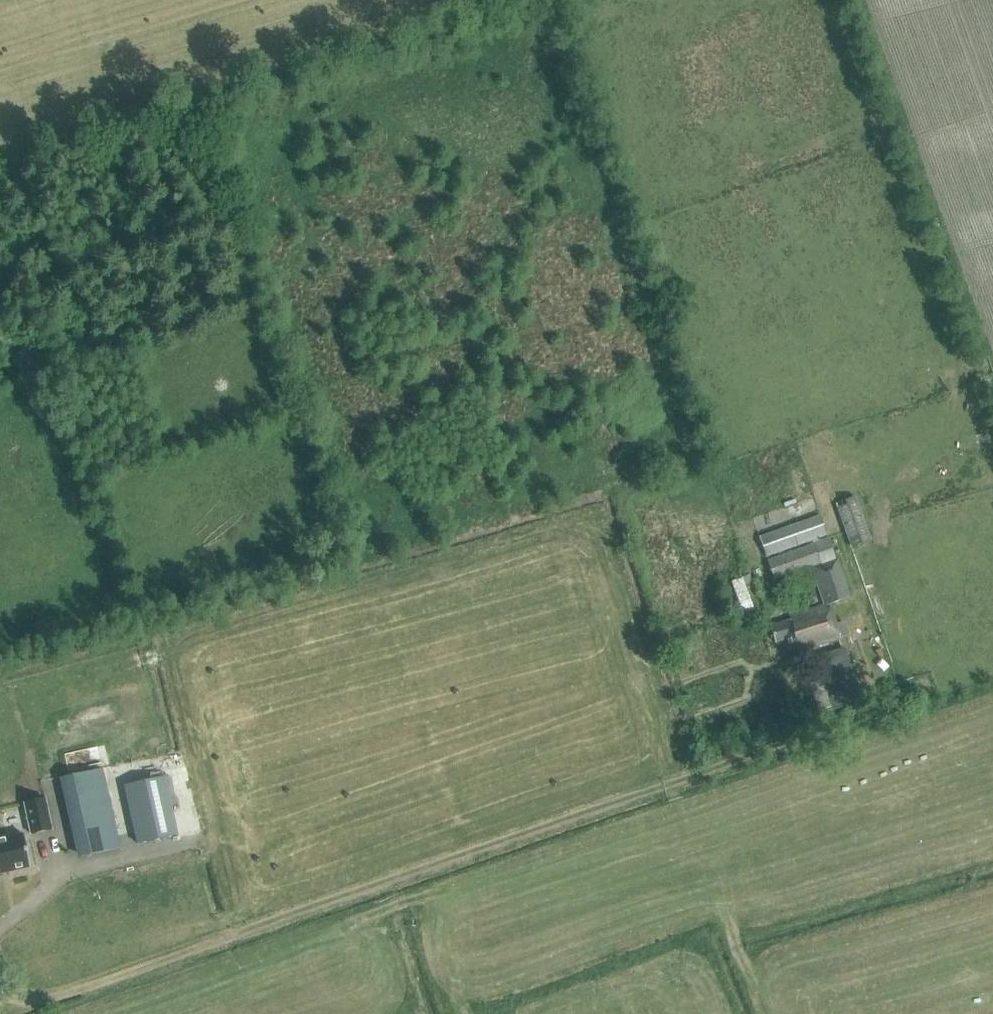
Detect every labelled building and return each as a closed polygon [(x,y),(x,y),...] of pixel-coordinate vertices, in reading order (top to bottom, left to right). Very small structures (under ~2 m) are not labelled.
[(24,386),(48,378),(37,346),(14,354),(24,386)] [(837,508),(852,548),(871,541),(856,501),(837,508)] [(775,580),(835,558),(820,516),(759,538),(775,580)] [(825,606),(790,616),(791,620),(770,627),(776,643),(785,639),(789,652),(806,647),(807,650),(849,636),(844,622),(836,625),(829,605),(850,598),(837,559),(812,568),(825,606)] [(735,580),(745,612),(756,608),(746,576),(735,580)] [(862,701),(844,648),(817,657),(835,710),(862,701)] [(799,661),(803,671),(813,668),(810,659),(799,661)] [(68,799),(88,795),(96,831),(77,835),(81,857),(120,848),(102,769),(63,778),(68,799)] [(164,777),(125,785),(138,844),(177,835),(164,777)] [(45,799),(24,804),(31,834),(52,829),(45,799)] [(31,868),(24,834),(0,839),(0,874),(31,868)]
